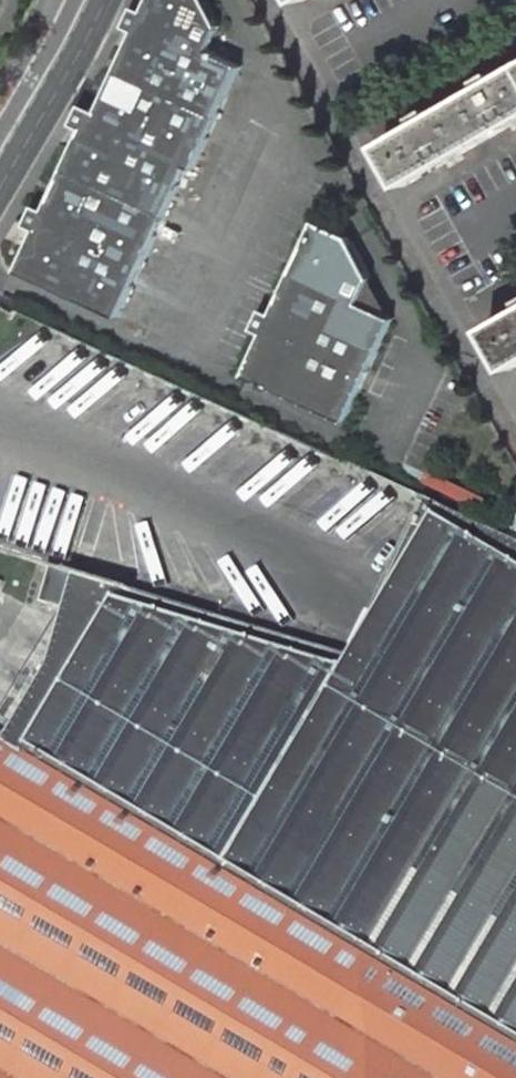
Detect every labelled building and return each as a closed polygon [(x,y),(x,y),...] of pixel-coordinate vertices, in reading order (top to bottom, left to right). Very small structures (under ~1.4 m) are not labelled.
[(188,106),(187,108),(221,124),(245,69),(213,54),(226,30),(209,0),(156,0),(149,16),(145,15),(141,15),(138,17),(136,20),(135,23),(136,28),(138,31),(141,33),(122,75),(134,81),(133,83),(134,84),(188,106)] [(501,77),(498,71),(484,79),(487,85),(437,114),(434,108),(420,116),(423,122),(384,144),(408,185),(481,142),(515,122),(515,68),(501,77)] [(91,131),(54,212),(53,212),(49,212),(45,213),(43,215),(41,217),(40,221),(40,224),(42,228),(45,230),(26,272),(125,318),(193,170),(199,172),(221,124),(187,108),(188,106),(134,84),(133,83),(134,81),(122,75),(103,116),(100,113),(97,112),(95,111),(91,112),(88,114),(86,118),(85,120),(85,125),(87,128),(89,130),(91,131)] [(320,223),(276,315),(273,314),(268,315),(265,317),(263,320),(262,323),(263,327),(265,331),(269,333),(249,375),(349,420),(396,319),(363,304),(375,280),(354,239),(320,223)] [(490,328),(513,368),(515,366),(515,313),(490,328)] [(76,574),(50,665),(39,684),(21,714),(6,739),(0,736),(0,1077),(515,1077),(515,537),(503,531),(428,497),(367,627),(353,658),(220,617),(76,574)]
